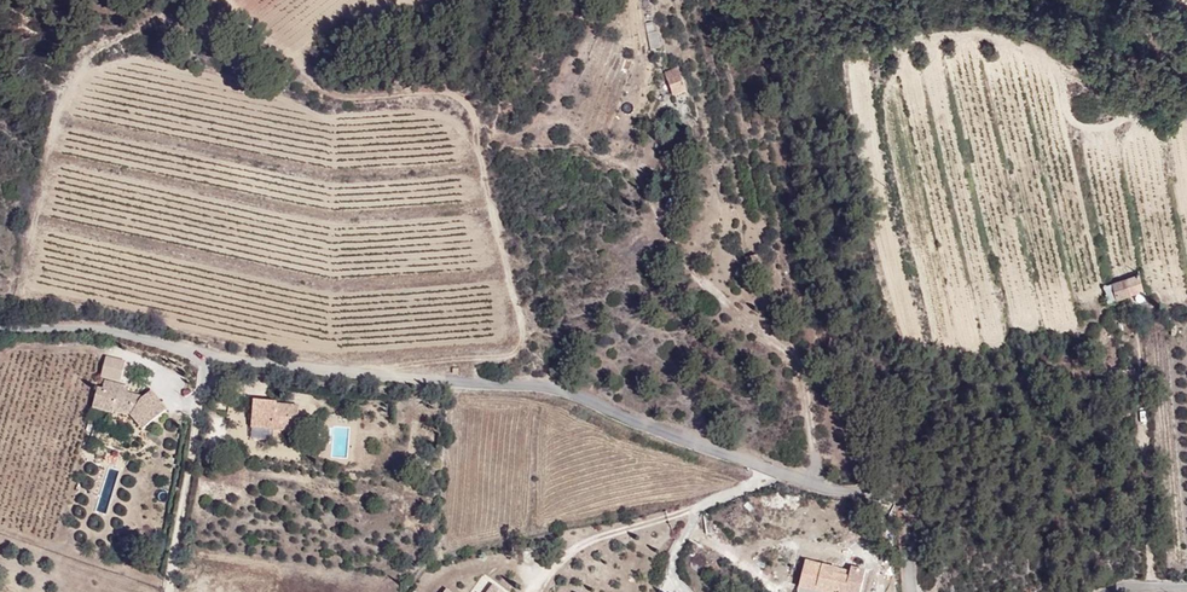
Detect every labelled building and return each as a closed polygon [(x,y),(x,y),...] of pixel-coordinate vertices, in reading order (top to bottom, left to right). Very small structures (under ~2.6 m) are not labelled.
[(651,54),(662,52),(659,35),(648,37),(651,54)] [(680,71),(665,76),(674,101),(688,97),(680,71)] [(1103,284),(1110,302),(1146,289),(1139,271),(1103,284)] [(128,363),(108,358),(104,377),(123,382),(128,363)] [(135,388),(107,382),(106,389),(99,387),(95,407),(132,415),(145,431),(168,411),(154,390),(146,398),(132,394),(135,388)] [(304,408),(254,402),(251,447),(302,453),(304,408)] [(809,556),(800,591),(801,591),(872,591),(876,572),(809,556)] [(490,579),(454,586),(449,591),(508,591),(490,579)]
